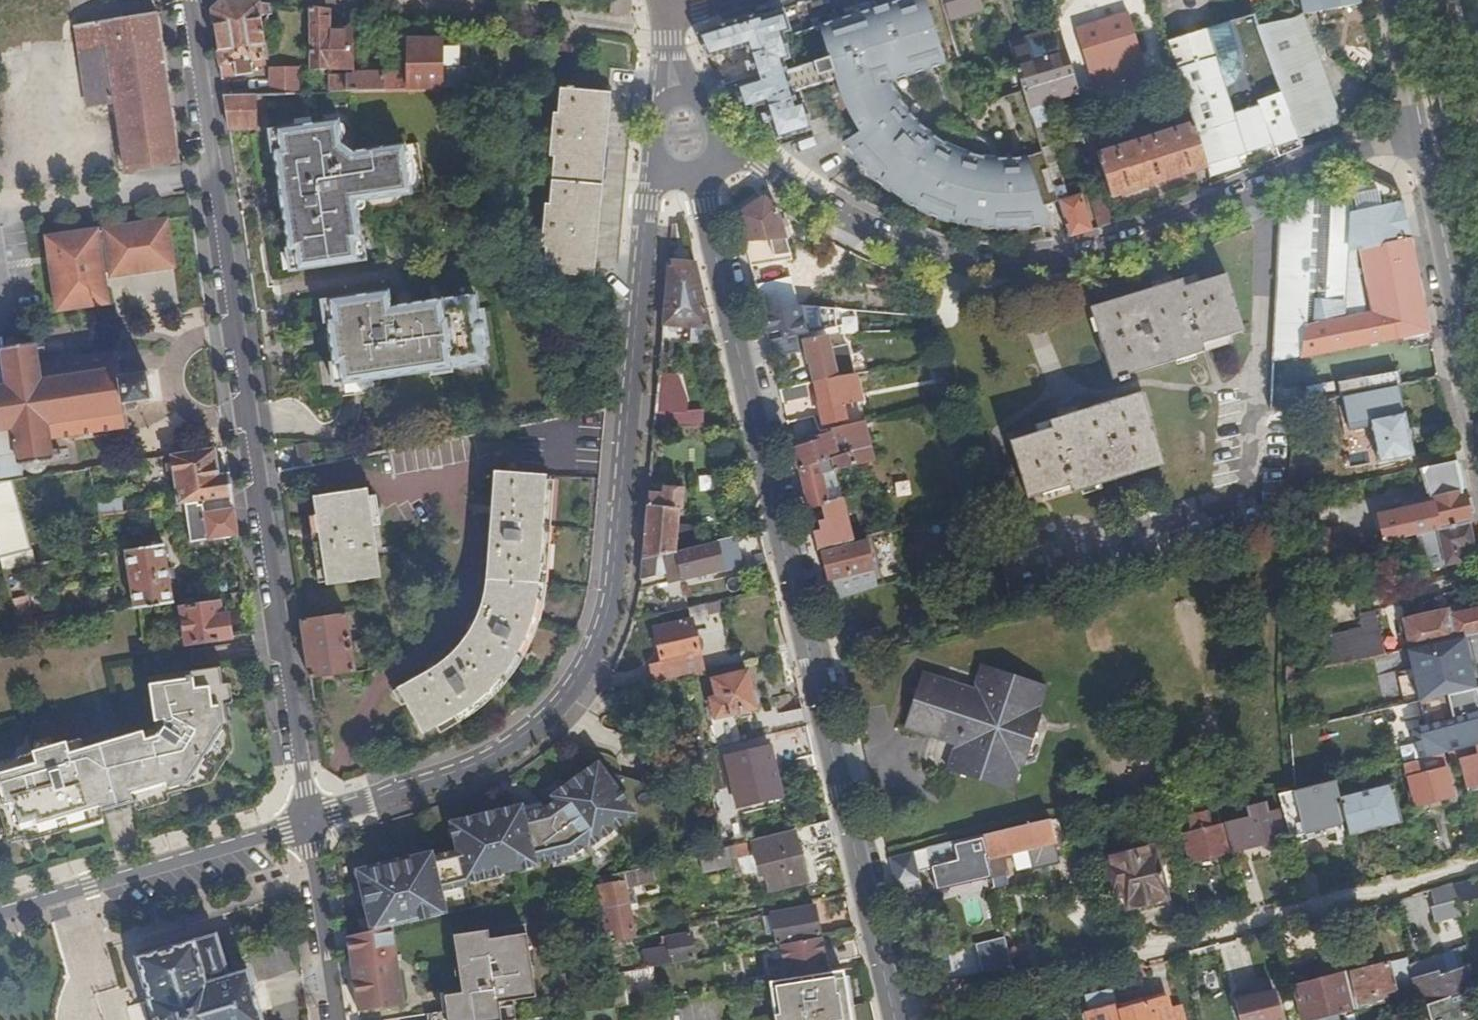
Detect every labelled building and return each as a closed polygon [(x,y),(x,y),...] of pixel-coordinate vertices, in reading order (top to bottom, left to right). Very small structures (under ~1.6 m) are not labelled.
[(222,78),(253,74),(252,67),(264,65),(264,60),(267,59),(261,16),(271,15),(270,4),(240,0),(222,0),(212,10),(222,78)] [(1014,228),(1026,228),(1048,224),(1043,205),(1058,200),(1052,180),(1043,152),(1025,157),(1013,159),(993,159),(990,149),(989,148),(984,143),(979,138),(975,135),(961,130),(944,120),(933,136),(930,134),(914,120),(904,108),(896,94),(890,80),(945,63),(925,0),(900,0),(790,34),(783,11),(761,18),(759,14),(695,34),(706,57),(745,45),(747,51),(746,51),(753,74),(722,84),(746,114),(771,140),(810,128),(808,122),(828,116),(833,126),(841,140),(853,157),(867,171),(882,185),(898,197),(920,209),(941,218),(964,224),(979,227),(1001,229),(1014,228)] [(948,19),(978,9),(975,0),(942,0),(948,19)] [(1304,15),(1320,12),(1341,8),(1360,3),(1359,0),(1301,0),(1304,15)] [(1341,8),(1320,12),(1322,23),(1343,19),(1341,8)] [(328,32),(329,12),(311,10),(312,69),(352,70),(352,33),(328,32)] [(93,22),(124,18),(123,12),(92,17),(93,22)] [(156,13),(124,18),(93,22),(76,25),(89,105),(116,101),(126,170),(178,162),(156,13)] [(1128,13),(1075,29),(1093,87),(1146,70),(1128,13)] [(1261,34),(1281,87),(1300,138),(1340,122),(1300,19),(1261,34)] [(1228,20),(1166,41),(1192,124),(1205,165),(1209,176),(1239,165),(1236,154),(1274,144),(1278,157),(1303,147),(1300,138),(1281,87),(1255,96),(1256,100),(1230,109),(1222,85),(1233,77),(1239,66),(1238,55),(1228,20)] [(385,91),(466,88),(469,88),(469,69),(442,69),(442,40),(408,40),(408,71),(385,71),(385,91)] [(1072,72),(1065,53),(1032,63),(1025,40),(1009,45),(1023,88),(1072,72)] [(330,92),(385,91),(385,71),(385,65),(369,66),(369,75),(330,77),(330,92)] [(555,299),(590,302),(613,69),(579,66),(576,90),(574,90),(574,89),(569,88),(568,89),(561,89),(558,116),(555,116),(550,158),(554,159),(550,206),(546,206),(542,248),(545,249),(544,273),(558,275),(555,299)] [(270,68),(270,94),(301,93),(301,90),(307,89),(307,81),(300,80),(300,67),(270,68)] [(1044,104),(1078,93),(1072,72),(1023,88),(1024,92),(1036,132),(1052,126),(1044,104)] [(224,96),(228,127),(255,126),(255,133),(270,132),(272,151),(274,151),(280,189),(278,190),(279,195),(287,194),(287,191),(302,189),(304,204),(280,207),(281,213),(284,213),(289,251),(287,251),(290,272),(365,261),(363,241),(361,242),(356,212),(352,212),(351,203),(364,202),(411,195),(404,148),(353,155),(342,146),(338,121),(271,130),(265,94),(224,96)] [(1205,165),(1192,124),(1166,133),(1159,135),(1098,154),(1111,195),(1205,165)] [(1159,135),(1166,133),(1164,127),(1157,129),(1159,135)] [(1273,318),(1306,322),(1301,356),(1410,335),(1413,345),(1431,342),(1394,167),(1391,165),(1278,211),(1273,318)] [(1070,236),(1092,230),(1081,194),(1067,198),(1061,177),(1052,180),(1058,200),(1070,236)] [(287,194),(279,195),(280,207),(304,204),(302,189),(287,191),(287,194)] [(1119,221),(1111,195),(1092,201),(1100,227),(1119,221)] [(790,254),(776,207),(762,197),(738,213),(745,242),(769,240),(773,256),(790,254)] [(1100,227),(1092,201),(1090,201),(1098,228),(1100,227)] [(352,212),(356,212),(362,211),(363,210),(365,207),(364,202),(351,203),(352,212)] [(97,229),(45,236),(56,310),(108,303),(104,274),(110,273),(110,275),(174,267),(167,219),(103,228),(103,231),(98,231),(97,229)] [(696,262),(669,261),(663,325),(688,327),(711,328),(696,262)] [(1182,280),(1094,306),(1101,331),(1097,333),(1103,353),(1107,353),(1114,378),(1204,352),(1201,344),(1242,330),(1227,275),(1184,288),(1182,280)] [(373,379),(380,378),(431,371),(432,375),(452,373),(452,368),(486,363),(484,346),(490,346),(485,312),(479,312),(478,297),(390,309),(388,293),(323,302),(326,322),(328,322),(330,334),(327,335),(329,351),(333,351),(334,364),(331,365),(334,385),(338,384),(360,381),(373,379)] [(1346,317),(1361,314),(1358,296),(1347,293),(1346,317)] [(819,330),(818,308),(799,306),(762,315),(767,334),(779,331),(780,333),(783,333),(785,338),(769,342),(772,358),(798,352),(794,337),(798,336),(819,330)] [(688,339),(714,341),(711,328),(688,327),(688,339)] [(0,338),(0,477),(21,474),(20,464),(23,464),(26,470),(29,472),(33,473),(38,472),(43,470),(45,467),(46,460),(61,458),(59,449),(50,449),(48,439),(50,437),(65,435),(65,437),(68,437),(68,434),(84,432),(84,434),(87,434),(87,431),(104,429),(105,431),(107,431),(107,428),(125,426),(125,428),(128,428),(128,425),(130,425),(130,422),(128,422),(126,410),(133,409),(136,406),(135,402),(137,400),(143,399),(145,400),(146,403),(149,402),(149,399),(152,399),(152,396),(148,395),(146,377),(148,376),(148,373),(145,374),(144,371),(141,371),(141,375),(134,376),(132,375),(131,372),(127,369),(120,370),(118,357),(120,357),(120,353),(117,353),(117,351),(114,352),(114,354),(96,357),(96,354),(93,355),(93,358),(77,360),(77,358),(73,358),(74,361),(57,363),(57,361),(53,361),(54,364),(39,366),(37,365),(35,354),(45,352),(43,342),(29,344),(26,338),(22,335),(18,334),(14,334),(11,336),(8,339),(6,343),(5,347),(3,348),(2,338),(0,338)] [(805,342),(814,382),(853,374),(845,344),(829,348),(827,337),(805,342)] [(860,400),(854,375),(853,374),(814,382),(823,422),(845,417),(842,404),(860,400)] [(658,377),(654,428),(703,426),(702,413),(686,413),(685,401),(680,401),(680,399),(670,399),(671,379),(658,377)] [(360,381),(338,384),(340,397),(362,394),(360,381)] [(808,396),(805,384),(779,389),(782,402),(808,396)] [(1051,428),(1010,441),(1027,498),(1069,485),(1072,493),(1159,465),(1151,439),(1156,438),(1149,417),(1145,419),(1137,392),(1049,420),(1051,428)] [(1381,476),(1417,467),(1404,410),(1368,419),(1381,476)] [(832,471),(853,466),(852,465),(874,460),(864,421),(862,422),(829,429),(830,435),(810,442),(810,444),(793,449),(797,469),(830,459),(832,471)] [(308,442),(295,444),(298,464),(311,462),(308,442)] [(215,452),(213,450),(171,456),(178,504),(186,503),(232,496),(229,474),(219,475),(215,452)] [(816,550),(851,539),(840,498),(828,501),(824,483),(822,474),(830,472),(832,471),(830,459),(797,469),(807,510),(821,505),(825,519),(819,520),(821,529),(812,532),(816,550)] [(1437,528),(1468,521),(1456,459),(1420,467),(1430,499),(1424,500),(1425,505),(1379,516),(1383,530),(1345,537),(1348,549),(1418,532),(1437,528)] [(832,480),(830,472),(822,474),(824,483),(832,480)] [(547,476),(495,473),(489,568),(486,587),(482,606),(474,621),(465,636),(457,647),(447,657),(434,667),(395,689),(420,736),(441,726),(457,716),(467,710),(480,698),(499,680),(515,657),(527,638),(532,624),(537,603),(539,586),(541,552),(547,476)] [(832,480),(824,483),(828,501),(840,498),(836,479),(832,480)] [(12,481),(0,482),(0,555),(4,569),(36,565),(12,481)] [(648,493),(643,559),(676,551),(679,510),(682,510),(683,489),(664,487),(663,494),(648,493)] [(367,488),(313,496),(325,586),(380,578),(367,488)] [(238,534),(232,496),(186,503),(191,542),(238,534)] [(1462,548),(1474,545),(1468,521),(1437,528),(1446,564),(1465,560),(1462,548)] [(1321,555),(1348,549),(1345,537),(1342,524),(1315,530),(1321,555)] [(1426,568),(1446,564),(1437,528),(1418,532),(1426,568)] [(643,559),(639,591),(742,565),(742,566),(767,560),(760,530),(676,551),(643,559)] [(833,578),(838,577),(845,575),(872,568),(866,540),(821,550),(827,579),(833,578)] [(140,608),(173,603),(164,545),(125,550),(125,552),(127,552),(136,608),(140,608)] [(756,578),(758,589),(773,585),(771,575),(756,578)] [(825,586),(828,601),(850,595),(846,581),(839,582),(834,584),(825,586)] [(26,597),(13,600),(20,626),(34,623),(26,597)] [(720,600),(708,603),(710,613),(722,610),(720,600)] [(1471,602),(1449,606),(1451,613),(1472,608),(1471,602)] [(186,643),(230,636),(227,615),(220,615),(218,603),(181,608),(186,643)] [(1477,631),(1477,606),(1472,608),(1451,613),(1449,606),(1403,617),(1409,647),(1477,631)] [(345,613),(300,619),(308,679),(354,672),(345,613)] [(650,663),(655,682),(682,675),(702,670),(691,619),(653,627),(660,660),(650,663)] [(1327,667),(1384,653),(1378,622),(1364,625),(1367,638),(1323,648),(1327,667)] [(982,664),(974,690),(956,743),(947,769),(1010,790),(1019,763),(1024,765),(1041,713),(1036,710),(1045,685),(982,664)] [(1285,668),(1285,676),(1294,674),(1293,666),(1285,668)] [(141,731),(118,738),(125,758),(120,760),(123,769),(120,770),(129,802),(131,801),(130,798),(164,788),(165,791),(181,787),(180,783),(196,779),(223,737),(221,722),(224,721),(223,705),(219,705),(216,685),(220,685),(217,668),(147,677),(154,721),(163,720),(164,726),(160,732),(158,731),(154,737),(144,740),(141,731)] [(746,671),(711,679),(715,696),(708,698),(713,717),(755,707),(746,671)] [(942,738),(959,685),(921,672),(904,725),(942,738)] [(974,690),(959,685),(942,738),(956,743),(974,690)] [(1477,742),(1477,711),(1433,723),(1434,728),(1414,732),(1420,756),(1421,757),(1477,742)] [(1413,728),(1414,732),(1434,728),(1433,723),(1413,728)] [(813,754),(810,737),(770,747),(774,763),(813,754)] [(118,738),(77,750),(83,770),(87,769),(90,779),(93,778),(102,810),(129,802),(120,770),(123,769),(120,760),(125,758),(118,738)] [(77,750),(68,752),(65,740),(30,750),(34,762),(0,772),(0,822),(5,838),(22,833),(20,829),(98,806),(99,811),(102,810),(93,778),(90,779),(87,769),(83,770),(77,750)] [(781,796),(768,743),(724,754),(738,807),(781,796)] [(1477,783),(1477,753),(1460,758),(1467,786),(1477,783)] [(1419,775),(1415,758),(1404,761),(1416,805),(1453,796),(1447,768),(1419,775)] [(372,930),(391,926),(589,879),(588,875),(669,816),(660,804),(664,787),(612,772),(607,774),(597,761),(552,794),(555,797),(545,805),(522,811),(520,804),(452,820),(458,847),(432,854),(431,851),(358,870),(363,889),(368,888),(370,900),(365,902),(372,930)] [(1292,771),(1294,791),(1314,785),(1312,768),(1292,771)] [(1294,791),(1279,792),(1290,837),(1342,823),(1335,797),(1339,796),(1338,794),(1335,780),(1314,785),(1294,791)] [(1392,781),(1354,790),(1364,830),(1377,828),(1374,815),(1399,809),(1392,781)] [(1354,790),(1338,794),(1339,796),(1348,834),(1364,830),(1354,790)] [(1250,818),(1225,824),(1232,852),(1284,838),(1278,811),(1268,813),(1265,803),(1247,808),(1250,818)] [(1402,821),(1399,809),(1374,815),(1377,828),(1402,821)] [(1191,832),(1182,834),(1190,862),(1227,852),(1220,825),(1209,828),(1205,813),(1187,818),(1191,832)] [(906,883),(908,889),(921,886),(916,861),(930,865),(932,872),(935,875),(938,877),(968,871),(970,880),(990,876),(1004,872),(1006,871),(1002,853),(1058,840),(1053,817),(889,856),(895,885),(906,883)] [(1342,823),(1290,837),(1292,842),(1343,828),(1342,823)] [(734,845),(737,858),(750,855),(749,851),(756,849),(762,872),(766,872),(771,889),(807,880),(794,830),(734,845)] [(723,847),(699,853),(704,870),(730,864),(733,879),(742,877),(737,858),(734,845),(723,847)] [(1149,846),(1097,860),(1106,899),(1119,896),(1123,910),(1164,899),(1149,846)] [(653,864),(590,879),(595,908),(629,902),(638,901),(635,886),(657,881),(653,864)] [(1004,872),(990,876),(993,887),(1006,884),(1004,872)] [(1458,900),(1477,895),(1477,879),(1477,878),(1454,884),(1458,900)] [(895,885),(896,892),(908,889),(906,883),(895,885)] [(1443,919),(1460,912),(1460,910),(1450,883),(1428,891),(1435,909),(1440,908),(1443,919)] [(629,902),(595,908),(599,932),(612,930),(613,940),(635,936),(631,912),(635,911),(634,906),(630,907),(629,902)] [(781,943),(820,937),(814,906),(793,910),(772,914),(772,915),(763,917),(766,934),(775,933),(777,944),(781,943)] [(1438,920),(1443,919),(1440,908),(1435,909),(1438,920)] [(403,1004),(391,926),(372,930),(347,936),(358,1011),(403,1004)] [(428,1019),(491,1019),(489,1002),(498,1000),(535,994),(526,932),(489,937),(488,928),(454,933),(461,993),(471,991),(473,1006),(442,1010),(427,1012),(428,1019)] [(612,930),(599,932),(601,942),(613,940),(612,930)] [(642,951),(645,968),(695,959),(690,932),(661,936),(662,943),(668,942),(669,947),(642,951)] [(247,969),(228,974),(216,934),(136,957),(148,997),(147,998),(153,1019),(262,1019),(247,969)] [(283,946),(280,935),(253,944),(256,954),(283,946)] [(781,943),(787,978),(827,972),(820,937),(781,943)] [(1007,948),(968,957),(972,976),(1011,967),(1007,948)] [(1389,962),(1352,972),(1358,999),(1395,990),(1389,962)] [(1413,981),(1422,1006),(1426,1004),(1465,990),(1469,966),(1439,977),(1437,971),(1413,981)] [(769,981),(775,1019),(852,1019),(844,969),(827,972),(787,978),(769,981)] [(623,971),(606,974),(612,1006),(638,1002),(637,991),(629,984),(624,984),(623,971)] [(1293,987),(1301,1019),(1325,1019),(1326,1019),(1323,1008),(1337,1004),(1339,1011),(1357,1006),(1349,972),(1293,987)] [(1426,1004),(1431,1019),(1473,1019),(1468,1003),(1465,990),(1426,1004)] [(440,996),(442,1010),(473,1006),(471,991),(461,993),(440,996)] [(1237,1000),(1242,1019),(1275,1019),(1281,1018),(1274,991),(1237,1000)] [(1180,1008),(1170,1011),(1167,999),(1119,1010),(1117,1005),(1086,1013),(1088,1019),(1183,1019),(1180,1008)] [(1477,1019),(1477,999),(1468,1003),(1473,1019),(1477,1019)] [(501,1019),(498,1000),(489,1002),(491,1019),(496,1019),(501,1019)]
